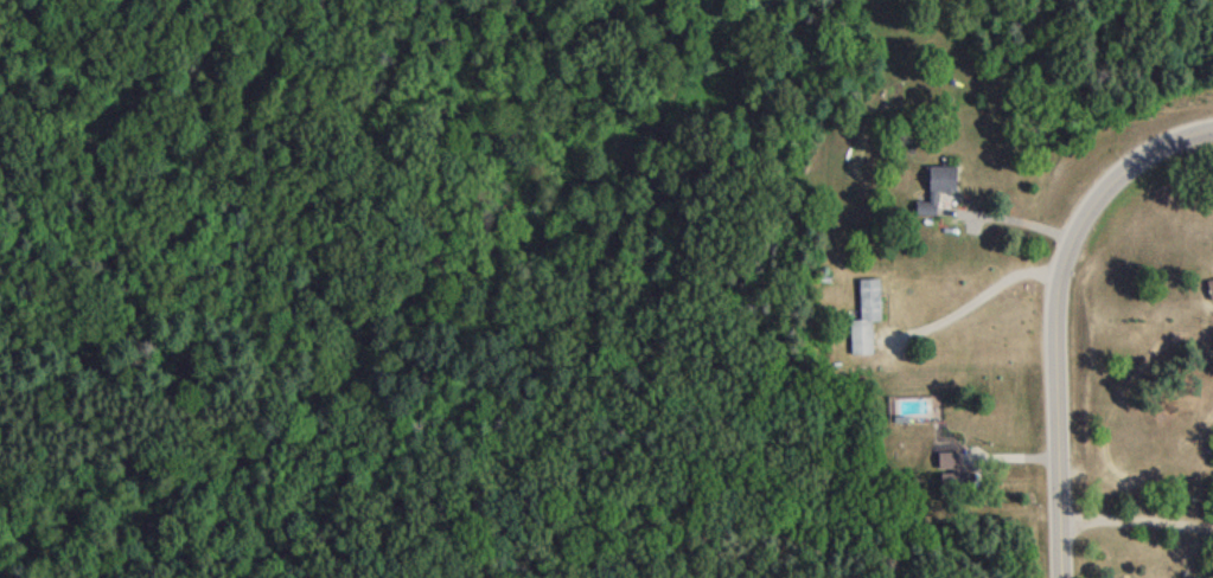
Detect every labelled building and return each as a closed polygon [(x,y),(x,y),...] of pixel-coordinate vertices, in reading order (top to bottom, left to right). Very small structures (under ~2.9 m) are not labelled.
[(953,172),(925,172),(925,201),(953,201),(953,172)] [(878,285),(858,285),(858,325),(849,325),(849,361),(870,361),(870,327),(879,327),(878,285)] [(1204,286),(1207,307),(1212,306),(1212,285),(1204,286)] [(960,460),(936,460),(936,479),(960,479),(960,460)]
